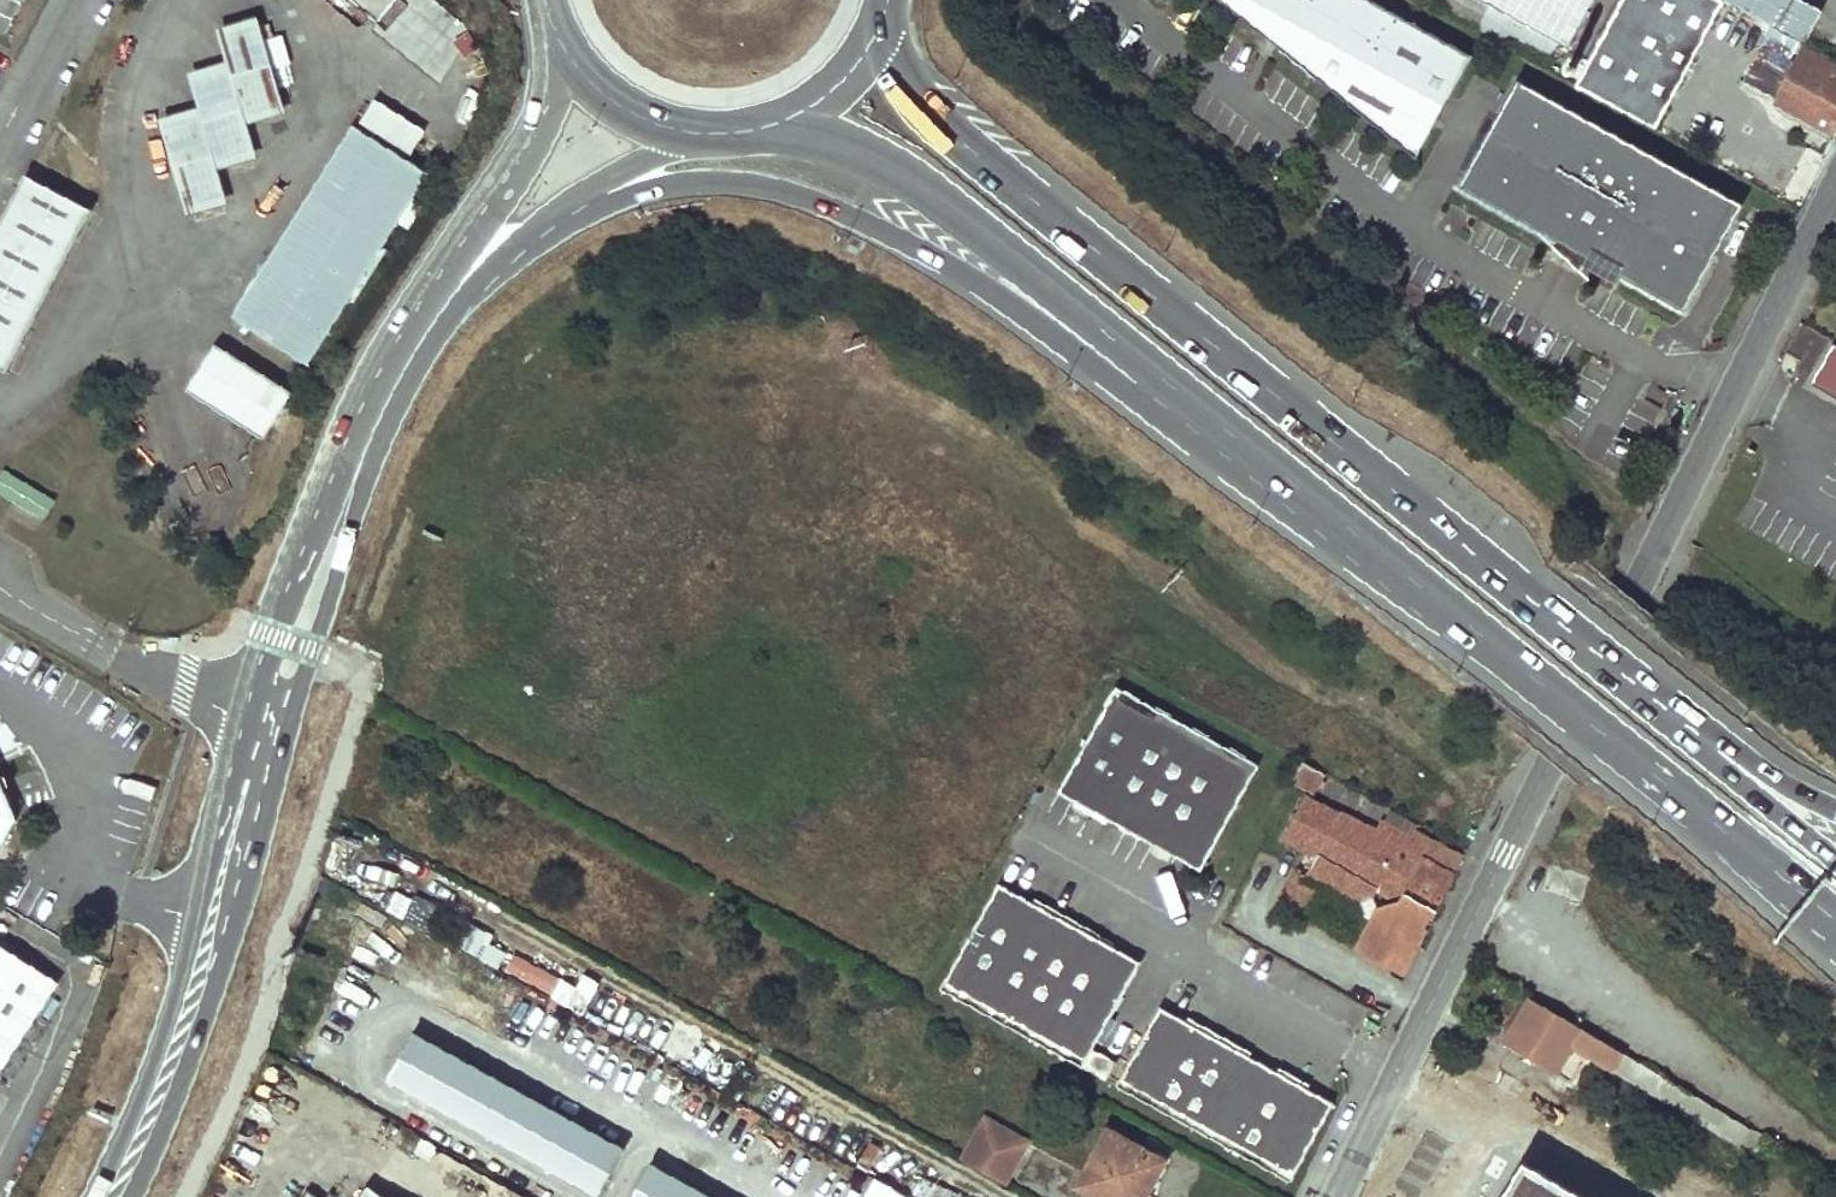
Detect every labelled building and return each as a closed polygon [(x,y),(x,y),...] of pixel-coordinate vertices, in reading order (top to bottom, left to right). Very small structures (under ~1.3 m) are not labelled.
[(23,0),(0,0),(0,38),(1,39),(23,0)] [(1377,0),(1223,0),(1412,152),(1468,51),(1377,0)] [(1483,27),(1482,28),(1545,62),(1557,41),(1570,48),(1597,0),(1434,0),(1483,27)] [(1724,0),(1704,0),(1687,34),(1719,51),(1740,9),(1724,0)] [(1807,43),(1824,12),(1802,0),(1728,0),(1807,43)] [(283,107),(258,23),(217,35),(228,69),(189,81),(199,115),(160,126),(184,209),(225,198),(215,164),(253,153),(244,118),(283,107)] [(1776,101),(1835,133),(1835,132),(1835,67),(1804,50),(1797,62),(1764,46),(1746,79),(1779,97),(1776,101)] [(1513,75),(1454,181),(1679,305),(1738,199),(1513,75)] [(235,323),(301,363),(422,170),(357,130),(235,323)] [(428,173),(422,170),(301,363),(306,367),(428,173)] [(0,218),(0,374),(87,214),(21,179),(0,218)] [(1818,376),(1835,387),(1835,345),(1818,376)] [(240,431),(268,389),(226,363),(199,404),(240,431)] [(0,468),(0,492),(43,517),(55,496),(2,465),(0,468)] [(1118,685),(1060,788),(1202,868),(1260,763),(1118,685)] [(1322,775),(1300,763),(1292,778),(1314,791),(1322,775)] [(11,805),(0,780),(0,825),(11,805)] [(1307,797),(1286,835),(1308,847),(1314,834),(1322,838),(1337,813),(1307,797)] [(1314,834),(1308,847),(1319,855),(1310,872),(1362,902),(1373,894),(1376,888),(1382,891),(1353,946),(1404,973),(1428,928),(1424,926),(1430,916),(1434,918),(1464,859),(1417,834),(1414,841),(1383,824),(1378,835),(1337,813),(1322,838),(1314,834)] [(1309,874),(1300,870),(1283,901),(1304,913),(1318,888),(1305,882),(1309,874)] [(1082,1063),(1091,1048),(1141,960),(998,880),(941,984),(1082,1063)] [(54,977),(0,943),(0,1061),(54,977)] [(564,962),(550,994),(567,1001),(581,969),(564,962)] [(1768,1163),(1778,1145),(1527,998),(1502,1042),(1565,1080),(1575,1062),(1566,1057),(1571,1047),(1768,1163)] [(1162,1006),(1118,1083),(1289,1180),(1332,1102),(1162,1006)] [(406,1026),(380,1073),(594,1193),(620,1146),(406,1026)] [(1091,1048),(1082,1063),(1105,1076),(1114,1061),(1091,1048)] [(987,1117),(977,1136),(1019,1159),(1029,1140),(987,1117)] [(1047,1128),(1037,1149),(1072,1166),(1082,1144),(1047,1128)] [(1110,1131),(1079,1186),(1100,1196),(1147,1196),(1166,1164),(1110,1131)] [(977,1136),(964,1159),(1006,1183),(1019,1159),(977,1136)] [(1786,1150),(1778,1145),(1768,1163),(1775,1167),(1786,1150)] [(625,1196),(720,1196),(648,1157),(625,1196)] [(1496,1162),(1476,1196),(1556,1196),(1496,1162)] [(943,1182),(936,1196),(970,1196),(943,1182)] [(372,1189),(367,1196),(384,1196),(372,1189)]
